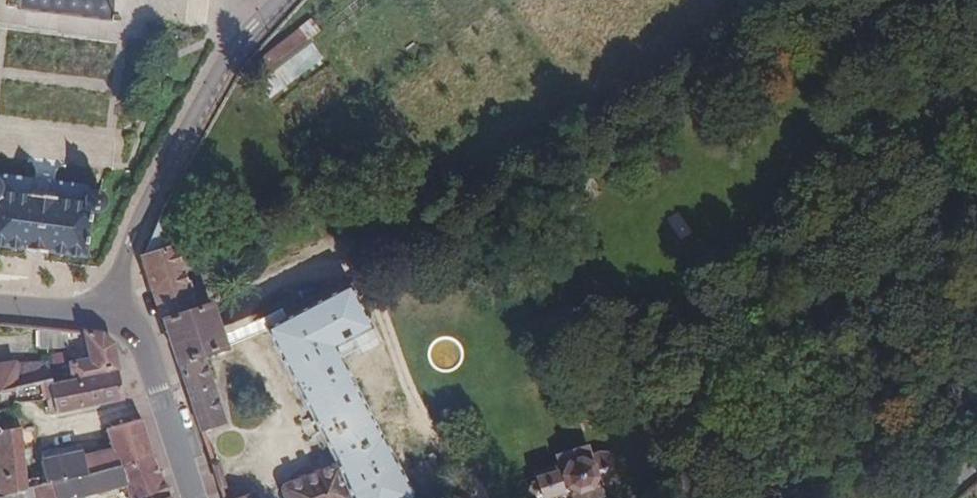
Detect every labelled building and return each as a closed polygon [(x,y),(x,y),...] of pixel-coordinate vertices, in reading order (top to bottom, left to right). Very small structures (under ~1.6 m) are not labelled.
[(257,80),(309,40),(320,31),(311,19),(297,29),(248,67),(257,80)] [(269,100),(323,59),(309,40),(257,80),(256,81),(269,100)] [(435,181),(429,172),(420,178),(426,187),(435,181)] [(91,191),(89,187),(86,186),(45,181),(7,175),(0,176),(0,184),(1,185),(1,192),(82,202),(83,197),(86,193),(91,191)] [(1,192),(1,185),(0,184),(0,247),(25,250),(45,253),(85,258),(90,214),(95,215),(98,214),(102,211),(105,207),(106,203),(106,199),(103,195),(97,191),(94,191),(91,191),(86,193),(83,197),(82,202),(1,192)] [(226,350),(212,306),(196,310),(174,245),(173,245),(161,212),(161,213),(143,257),(199,433),(224,425),(203,358),(226,350)] [(330,346),(365,327),(347,292),(299,317),(292,304),(263,319),(269,330),(337,462),(284,482),(281,484),(280,489),(280,493),(282,497),(408,497),(330,346)] [(39,329),(38,329),(37,352),(48,352),(68,353),(68,347),(68,342),(69,342),(69,331),(66,331),(39,329)] [(118,374),(113,347),(94,332),(84,332),(88,361),(69,364),(71,381),(118,374)] [(51,385),(48,363),(48,362),(17,366),(20,391),(51,385)] [(17,366),(15,366),(15,363),(0,364),(0,395),(11,393),(12,392),(20,391),(17,366)] [(123,403),(118,374),(71,381),(51,385),(20,391),(12,392),(13,407),(16,407),(45,403),(52,402),(54,415),(123,403)] [(12,392),(11,393),(0,395),(0,409),(13,407),(12,392)] [(54,415),(52,402),(45,403),(47,417),(54,415)] [(17,420),(9,421),(11,432),(0,434),(0,497),(1,497),(28,491),(17,420)] [(125,469),(153,458),(145,433),(141,422),(105,431),(110,452),(83,457),(88,475),(98,474),(113,472),(125,469)] [(41,454),(43,462),(82,451),(80,447),(41,454)] [(83,457),(82,451),(43,462),(40,463),(46,486),(88,475),(83,457)] [(566,464),(569,473),(545,481),(550,497),(606,497),(604,491),(616,487),(622,477),(618,465),(608,461),(595,465),(592,455),(566,464)] [(123,487),(128,497),(168,497),(153,458),(125,469),(113,472),(98,474),(88,476),(88,475),(46,486),(28,491),(1,497),(83,497),(123,487)] [(226,490),(217,461),(209,464),(218,492),(226,490)] [(966,495),(968,497),(976,497),(976,486),(966,495)]
